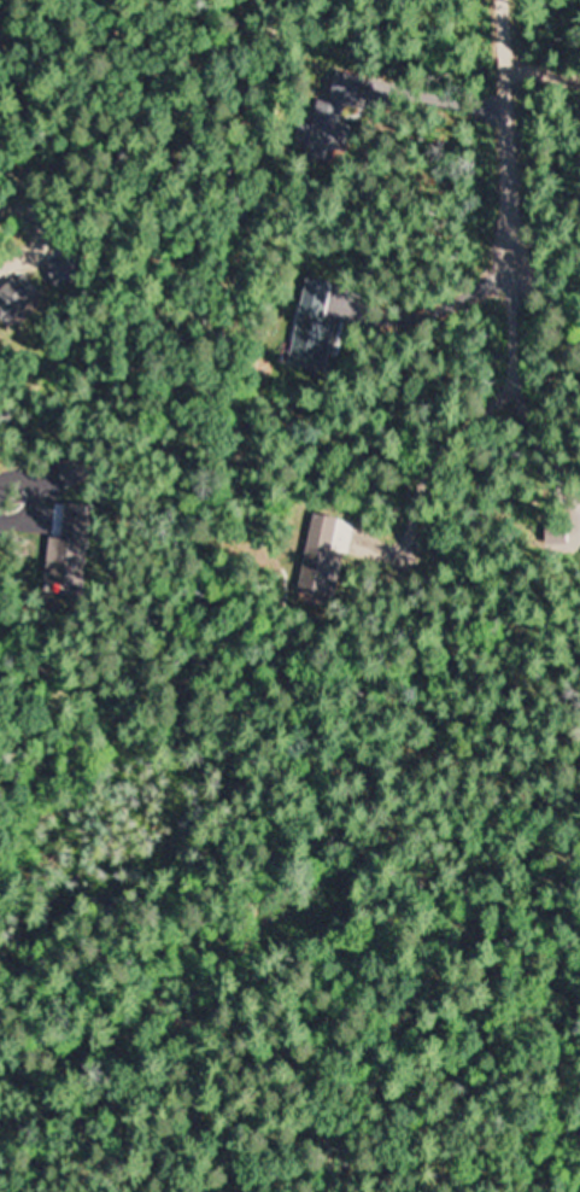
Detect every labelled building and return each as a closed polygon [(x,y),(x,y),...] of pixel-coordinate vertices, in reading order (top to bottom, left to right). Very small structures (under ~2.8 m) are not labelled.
[(329,101),(323,146),(353,150),(362,76),(345,74),(341,102),(329,101)]
